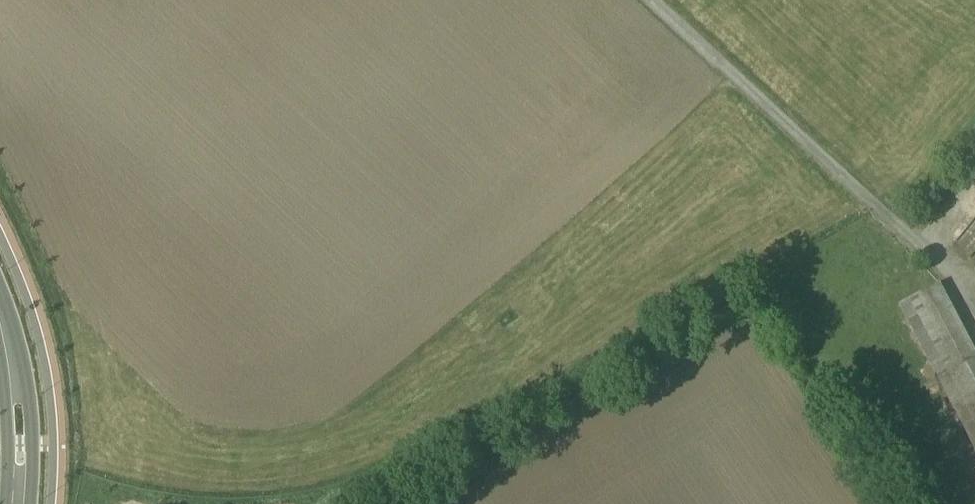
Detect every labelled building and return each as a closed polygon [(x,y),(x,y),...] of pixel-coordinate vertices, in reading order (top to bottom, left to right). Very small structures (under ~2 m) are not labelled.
[(950,304),(910,325),(940,382),(974,364),(974,353),(950,304)] [(940,382),(974,451),(974,364),(940,382)]
